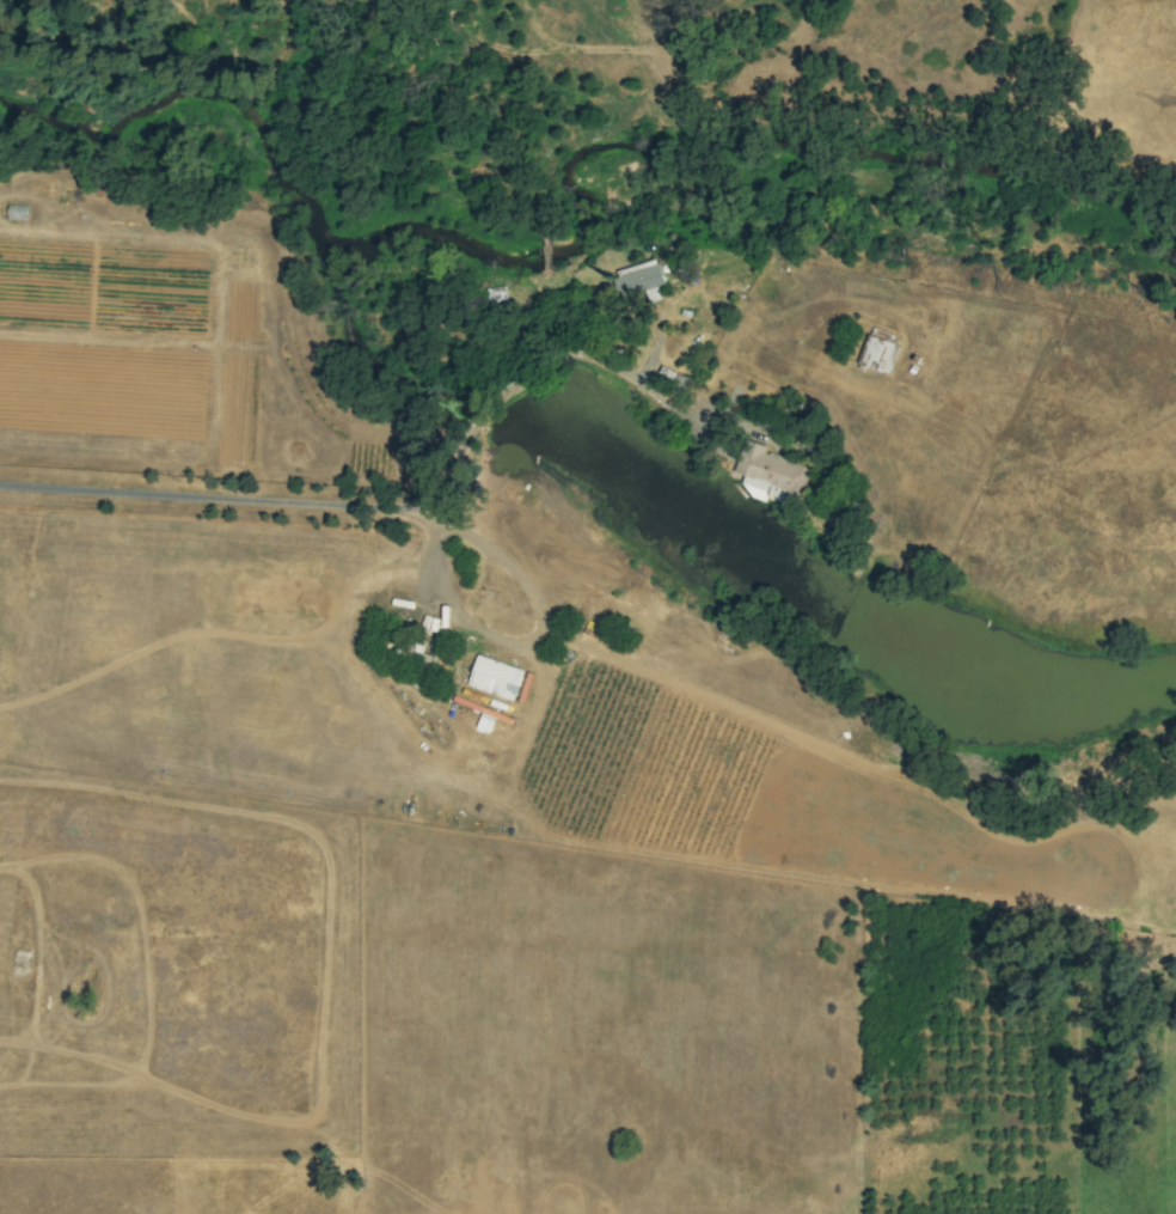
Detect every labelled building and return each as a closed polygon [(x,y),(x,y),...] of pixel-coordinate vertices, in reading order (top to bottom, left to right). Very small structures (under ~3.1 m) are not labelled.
[(664,285),(656,260),(612,274),(620,299),(664,285)] [(858,366),(890,376),(901,337),(869,329),(858,366)] [(735,472),(743,475),(740,492),(766,499),(765,501),(797,508),(808,465),(765,453),(767,446),(743,440),(735,472)] [(515,701),(525,670),(477,655),(467,685),(515,701)]
